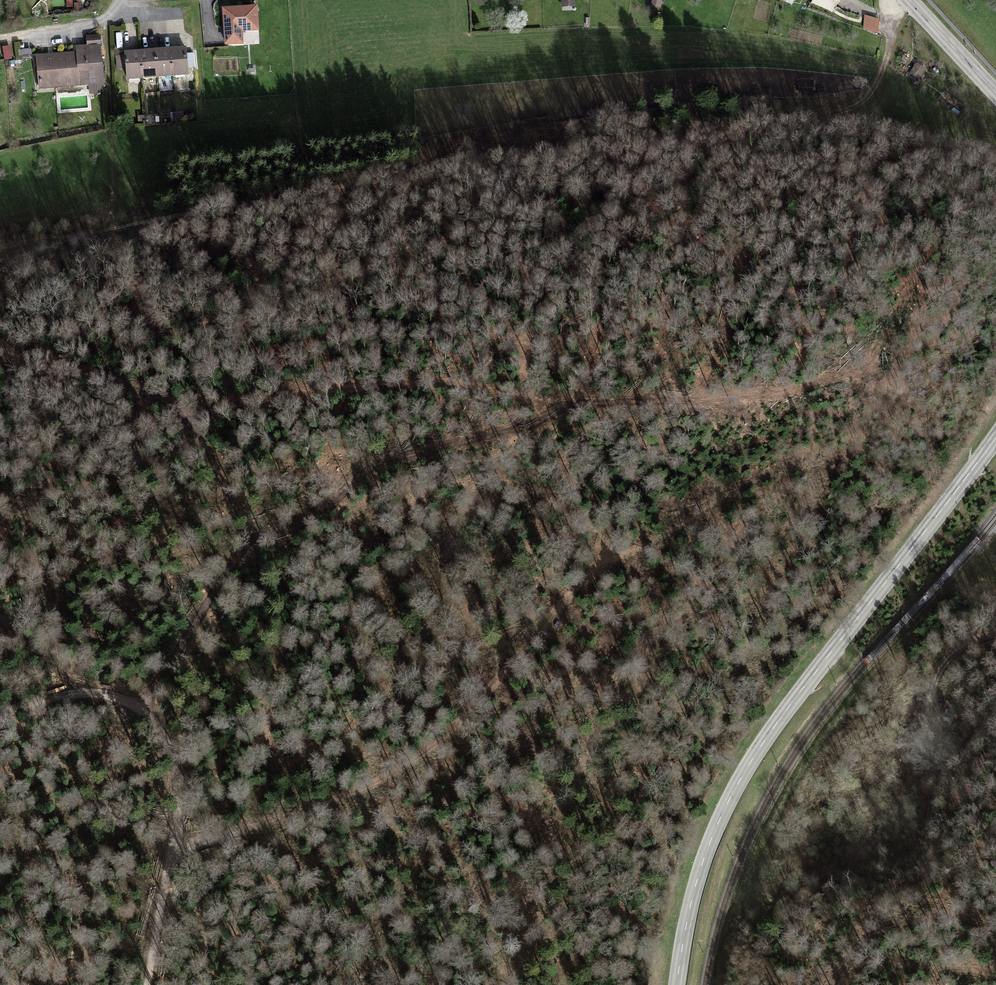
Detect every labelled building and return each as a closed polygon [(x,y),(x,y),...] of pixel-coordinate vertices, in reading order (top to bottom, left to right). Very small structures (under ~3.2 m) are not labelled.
[(258,32),(256,11),(224,13),(226,46),(242,45),(242,34),(258,32)] [(99,50),(77,52),(78,57),(37,61),(40,91),(88,86),(89,97),(103,95),(99,50)] [(186,78),(184,52),(126,57),(128,83),(186,78)] [(924,74),(917,68),(910,77),(917,83),(924,74)] [(813,85),(801,83),(800,94),(811,96),(813,85)]
